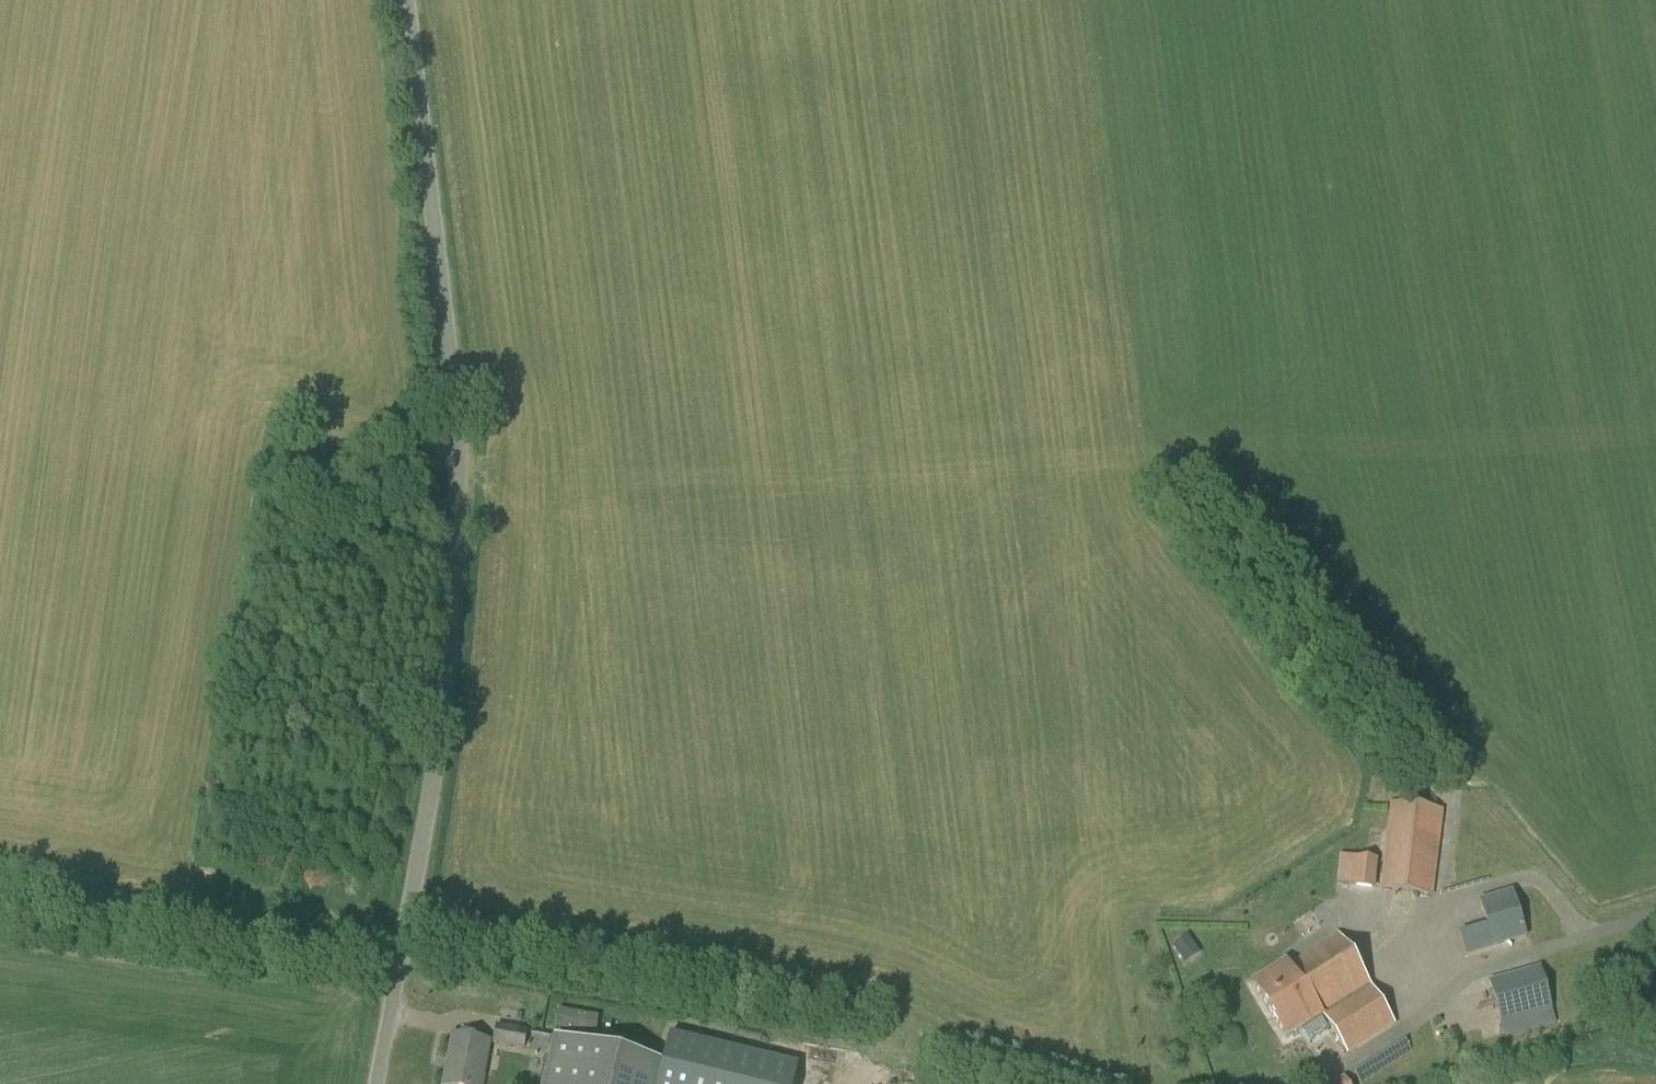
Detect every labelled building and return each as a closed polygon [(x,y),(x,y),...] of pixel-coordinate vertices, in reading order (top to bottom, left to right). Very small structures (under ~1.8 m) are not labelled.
[(1433,897),(1444,811),(1391,803),(1381,892),(1433,897)] [(1374,890),(1378,860),(1339,855),(1336,884),(1353,886),(1353,888),(1374,890)] [(1527,937),(1512,889),(1478,900),(1486,924),(1494,947),(1527,937)] [(1171,942),(1183,960),(1197,951),(1184,933),(1171,942)] [(1344,974),(1358,964),(1339,934),(1288,965),(1286,961),(1252,982),(1263,1000),(1285,985),(1284,984),(1297,975),(1306,989),(1326,975),(1331,982),(1344,974)] [(1285,985),(1263,1000),(1287,1039),(1324,1016),(1347,1055),(1395,1025),(1358,964),(1344,974),(1331,982),(1326,975),(1306,989),(1297,975),(1284,984),(1285,985)] [(1489,980),(1500,1023),(1550,1010),(1540,967),(1489,980)] [(552,1011),(552,1038),(577,1038),(577,1011),(552,1011)] [(524,1051),(527,1031),(496,1025),(492,1045),(524,1051)] [(799,1063),(694,1038),(694,1039),(670,1034),(663,1065),(658,1083),(794,1083),(799,1063)] [(491,1043),(453,1036),(448,1059),(453,1060),(448,1083),(483,1083),(491,1043)] [(663,1065),(554,1039),(544,1083),(657,1083),(663,1065)]
